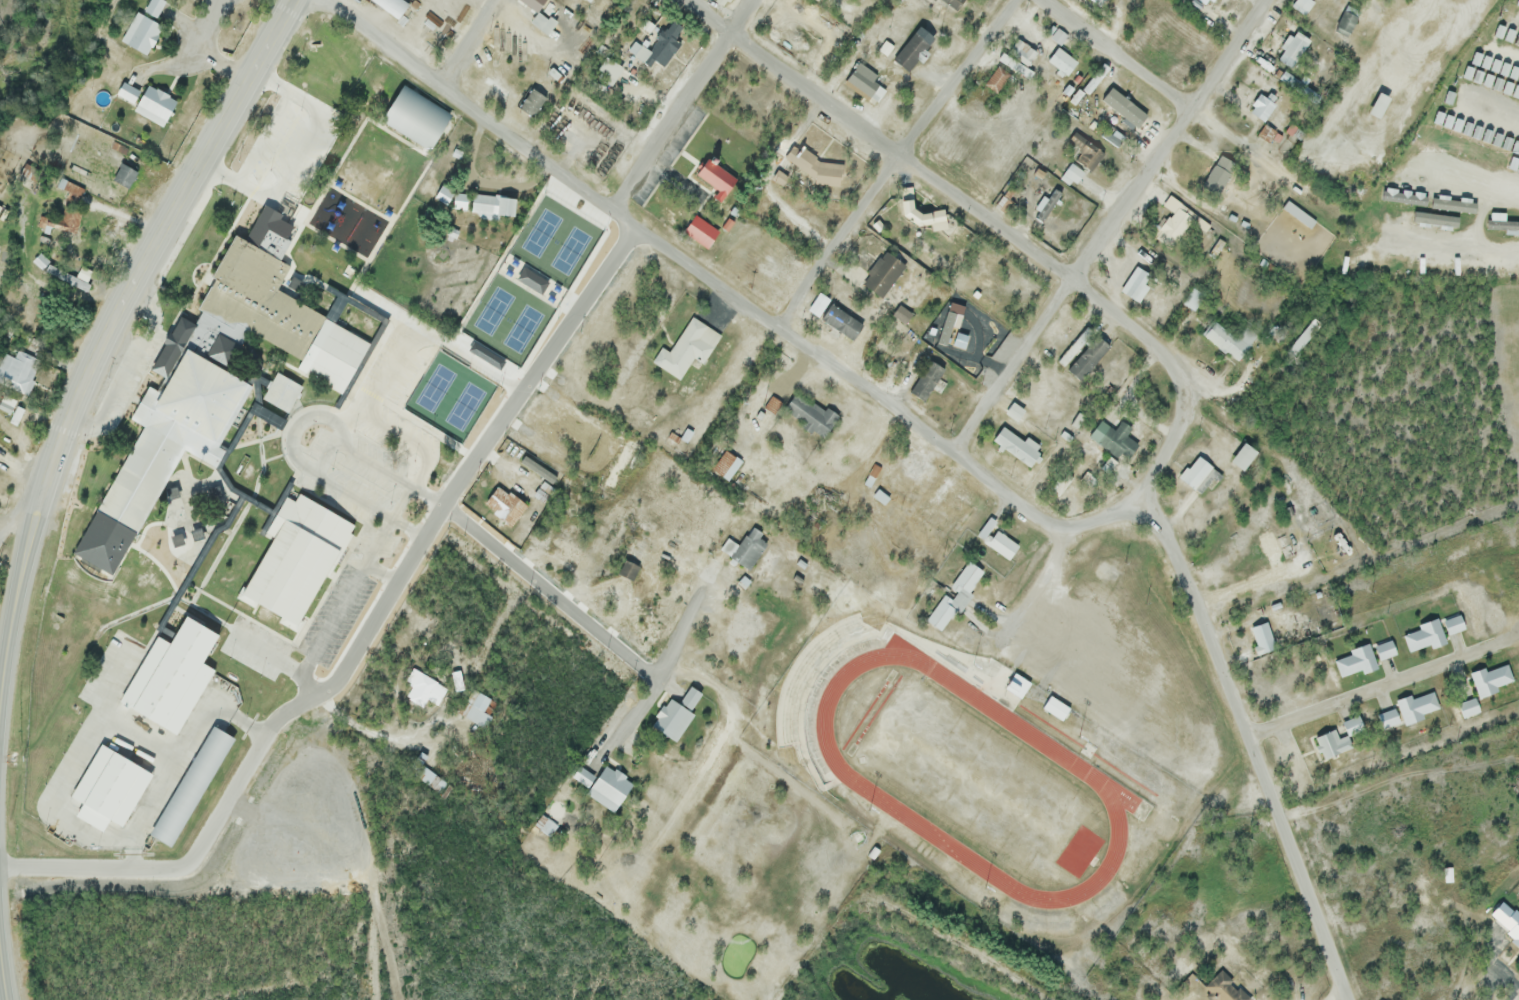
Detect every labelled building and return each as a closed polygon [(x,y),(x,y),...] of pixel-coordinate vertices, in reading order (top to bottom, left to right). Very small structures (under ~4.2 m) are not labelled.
[(144,11),(150,0),(168,0),(158,19),(144,11)] [(399,21),(370,0),(402,0),(410,6),(399,21)] [(538,11),(523,0),(546,0),(538,11)] [(959,9),(945,0),(965,0),(959,9)] [(1293,4),(1296,0),(1313,0),(1314,1),(1305,14),(1293,4)] [(1337,26),(1347,4),(1362,11),(1352,33),(1337,26)] [(138,12),(163,26),(147,53),(122,40),(138,12)] [(557,25),(550,35),(531,21),(538,12),(557,25)] [(650,32),(640,25),(645,17),(655,24),(650,32)] [(680,44),(664,66),(653,58),(648,65),(628,51),(636,40),(650,50),(671,19),(684,28),(675,41),(680,44)] [(894,59),(921,26),(935,37),(908,70),(894,59)] [(1061,43),(1052,36),(1059,28),(1068,35),(1061,43)] [(1281,58),(1286,50),(1283,47),(1292,35),(1296,38),(1300,31),(1313,41),(1294,67),(1281,58)] [(1033,60),(1013,44),(1019,38),(1038,54),(1033,60)] [(1048,61),(1059,46),(1078,62),(1067,76),(1048,61)] [(1003,50),(1030,72),(1025,79),(998,57),(1003,50)] [(469,65),(478,73),(487,61),(478,54),(469,65)] [(1089,95),(1082,89),(1102,61),(1110,67),(1089,95)] [(873,81),(885,89),(876,102),(845,81),(858,62),(878,75),(873,81)] [(996,93),(985,83),(999,66),(1011,75),(996,93)] [(1287,71),(1323,97),(1317,105),(1281,79),(1287,71)] [(134,104),(117,94),(124,81),(142,92),(134,104)] [(404,84),(453,116),(430,152),(381,120),(404,84)] [(135,109),(149,85),(177,101),(163,125),(135,109)] [(520,108),(532,86),(550,96),(537,118),(520,108)] [(1139,126),(1102,99),(1111,86),(1148,114),(1139,126)] [(1368,111),(1380,90),(1391,97),(1380,118),(1368,111)] [(1266,122),(1251,110),(1264,93),(1279,105),(1266,122)] [(1119,147),(1093,127),(1097,122),(1123,141),(1119,147)] [(1075,130),(1104,152),(1091,170),(1074,157),(1080,149),(1068,140),(1075,130)] [(843,163),(820,162),(794,145),(786,156),(816,175),(815,183),(842,184),(843,163)] [(451,157),(455,147),(464,151),(460,161),(451,157)] [(1203,184),(1220,153),(1236,162),(1219,193),(1203,184)] [(715,196),(719,190),(696,174),(708,158),(738,178),(722,201),(715,196)] [(1060,178),(1072,162),(1083,170),(1080,174),(1071,187),(1060,178)] [(130,187),(115,179),(124,163),(138,171),(130,187)] [(778,169),(789,176),(782,187),(771,180),(778,169)] [(62,177),(83,189),(78,199),(56,187),(62,177)] [(435,196),(443,183),(455,190),(448,203),(435,196)] [(914,187),(914,208),(921,214),(944,213),(945,228),(932,228),(931,224),(920,225),(903,210),(903,187),(914,187)] [(1043,222),(1034,216),(1054,189),(1062,195),(1043,222)] [(455,209),(455,193),(467,193),(467,209),(455,209)] [(473,194),(516,197),(514,215),(472,211),(473,194)] [(1164,203),(1172,194),(1209,226),(1201,235),(1189,225),(1170,248),(1154,234),(1173,210),(1164,203)] [(1432,207),(1434,197),(1477,202),(1476,212),(1432,207)] [(1288,200),(1316,220),(1311,227),(1283,207),(1288,200)] [(1415,210),(1459,215),(1457,227),(1413,222),(1415,210)] [(720,232),(708,248),(685,229),(697,213),(720,232)] [(1489,219),(1518,221),(1518,230),(1488,229),(1489,219)] [(227,368),(184,343),(202,311),(198,309),(217,276),(212,274),(234,235),(290,266),(277,289),(371,342),(341,395),(296,370),(302,360),(248,330),(227,368)] [(41,269),(32,261),(41,252),(49,260),(41,269)] [(863,284),(887,252),(905,266),(881,298),(863,284)] [(552,289),(565,269),(542,254),(530,275),(552,289)] [(46,271),(50,263),(76,276),(81,266),(94,273),(88,283),(91,284),(87,292),(46,271)] [(542,294),(516,279),(525,264),(550,279),(542,294)] [(1121,289),(1137,265),(1156,277),(1140,301),(1121,289)] [(1183,302),(1194,286),(1207,295),(1196,311),(1183,302)] [(937,343),(951,301),(966,306),(957,331),(971,336),(965,352),(937,343)] [(822,318),(832,302),(863,324),(852,339),(822,318)] [(906,323),(892,314),(900,303),(914,312),(906,323)] [(720,335),(703,363),(693,357),(679,379),(652,363),(661,348),(669,352),(690,316),(720,335)] [(1299,355),(1290,348),(1316,317),(1325,324),(1299,355)] [(1239,338),(1248,326),(1260,335),(1241,362),(1205,335),(1216,320),(1239,338)] [(1064,366),(1057,360),(1087,325),(1094,331),(1064,366)] [(1068,369),(1097,335),(1110,345),(1081,380),(1068,369)] [(217,446),(224,450),(214,467),(184,450),(112,575),(72,552),(143,427),(129,419),(148,386),(160,393),(186,347),(252,385),(217,446)] [(8,376),(0,373),(0,367),(5,353),(15,358),(18,350),(41,359),(26,397),(3,389),(8,376)] [(923,400),(911,391),(931,361),(944,370),(923,400)] [(824,436),(785,406),(798,388),(838,418),(824,436)] [(1014,402),(1027,413),(1021,421),(1007,410),(1014,402)] [(1089,435),(1101,419),(1115,429),(1122,420),(1132,427),(1127,434),(1140,444),(1126,463),(1089,435)] [(1032,467),(993,441),(1004,426),(1026,440),(1028,437),(1040,446),(1037,450),(1042,453),(1032,467)] [(1245,442),(1259,451),(1244,472),(1230,463),(1245,442)] [(742,460),(731,480),(713,470),(724,451),(742,460)] [(1179,474),(1199,455),(1211,467),(1191,487),(1179,474)] [(521,463),(525,456),(558,476),(554,483),(521,463)] [(901,474),(905,470),(898,464),(875,486),(888,499),(894,493),(900,499),(913,487),(901,474)] [(545,480),(554,486),(549,493),(540,487),(545,480)] [(195,547),(208,520),(193,512),(203,492),(181,481),(157,528),(195,547)] [(480,506),(496,486),(524,509),(508,528),(480,506)] [(872,494),(877,488),(890,498),(886,505),(872,494)] [(540,489),(549,495),(545,501),(536,495),(540,489)] [(300,494),(355,526),(351,533),(354,535),(330,576),(325,573),(295,625),(241,593),(273,538),(264,533),(277,509),(279,510),(286,497),(295,503),(300,494)] [(748,570),(729,556),(751,525),(762,533),(759,538),(766,543),(748,570)] [(988,544),(998,530),(1021,546),(1010,560),(988,544)] [(619,573),(625,559),(639,565),(632,579),(619,573)] [(951,586),(968,560),(984,570),(970,592),(963,587),(960,591),(951,586)] [(926,621),(944,595),(951,600),(949,603),(955,608),(940,630),(926,621)] [(1449,634),(1444,620),(1461,614),(1466,628),(1449,634)] [(1410,652),(1402,630),(1438,617),(1446,639),(1410,652)] [(186,618),(217,637),(201,663),(212,670),(174,733),(163,726),(132,707),(119,699),(157,635),(171,643),(186,618)] [(1258,654),(1249,627),(1266,621),(1276,648),(1258,654)] [(1380,659),(1375,646),(1392,639),(1397,653),(1380,659)] [(1341,677),(1335,660),(1352,654),(1350,650),(1370,643),(1379,669),(1363,674),(1361,669),(1341,677)] [(1479,698),(1469,673),(1507,659),(1516,685),(1479,698)] [(413,667),(446,687),(437,703),(426,697),(421,706),(406,697),(411,688),(404,684),(413,667)] [(454,691),(450,672),(460,669),(464,689),(454,691)] [(1008,688),(1017,673),(1034,682),(1025,698),(1008,688)] [(652,726),(671,698),(678,703),(690,685),(702,692),(690,711),(695,714),(677,742),(652,726)] [(1405,726),(1396,701),(1432,687),(1442,712),(1405,726)] [(1381,720),(1393,714),(1381,688),(1368,694),(1381,720)] [(491,699),(484,711),(492,717),(486,727),(465,715),(479,692),(491,699)] [(1071,707),(1063,720),(1043,707),(1051,694),(1071,707)] [(1464,718),(1459,703),(1475,697),(1481,712),(1464,718)] [(1384,729),(1378,713),(1395,707),(1401,723),(1384,729)] [(1349,734),(1344,720),(1359,715),(1364,728),(1349,734)] [(214,725),(235,737),(169,846),(148,834),(214,725)] [(1352,749),(1323,759),(1315,737),(1337,730),(1339,736),(1347,734),(1352,749)] [(84,803),(70,795),(101,743),(153,775),(122,826),(108,818),(101,830),(77,815),(84,803)] [(586,793),(608,764),(634,784),(613,812),(586,793)] [(415,776),(422,766),(446,783),(439,793),(415,776)] [(547,838),(532,826),(541,814),(557,825),(547,838)] [(1514,923),(1518,916),(1518,947),(1489,920),(1498,910),(1514,923)] [(1253,999),(1252,999),(1213,999),(1201,988),(1222,968),(1253,999)]
